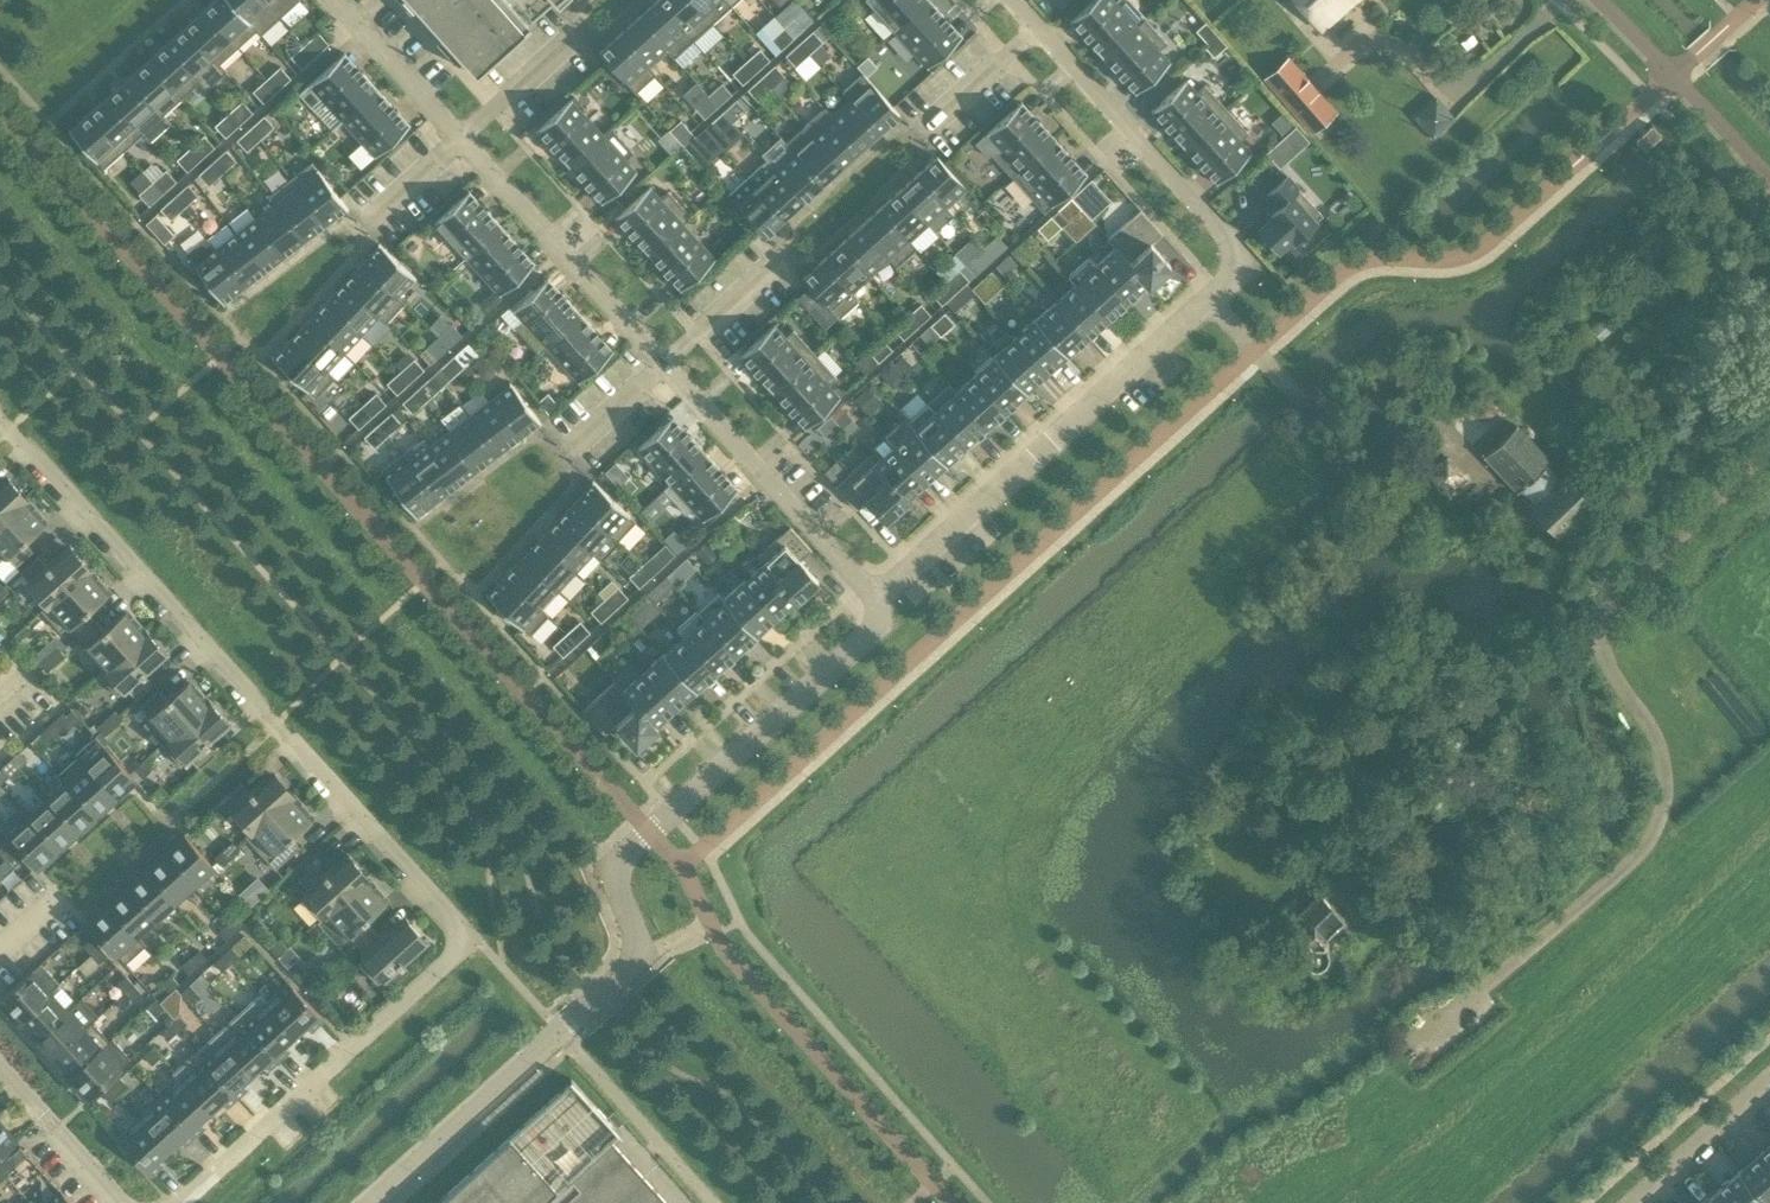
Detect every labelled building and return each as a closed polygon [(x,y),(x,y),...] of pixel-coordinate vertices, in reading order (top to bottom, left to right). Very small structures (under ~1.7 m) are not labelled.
[(205,9),(239,47),(257,31),(258,30),(231,0),(215,0),(205,9)] [(265,0),(231,0),(258,30),(257,31),(261,35),(281,17),(265,0)] [(281,17),(300,0),(265,0),(281,17)] [(478,75),(556,4),(560,0),(410,0),(478,75)] [(658,0),(657,0),(639,17),(668,50),(667,50),(674,58),(694,40),(658,0)] [(694,40),(713,23),(693,0),(658,0),(694,40)] [(713,23),(733,5),(729,0),(693,0),(713,23)] [(929,0),(868,0),(895,31),(929,0)] [(931,0),(929,0),(895,31),(928,67),(963,36),(931,0)] [(1137,24),(1115,0),(1093,0),(1070,20),(1103,57),(1138,25),(1137,24)] [(1322,28),(1353,0),(1298,0),(1322,28)] [(205,9),(186,27),(220,64),(221,63),(239,47),(205,9)] [(798,14),(785,26),(795,37),(809,25),(798,14)] [(830,36),(840,27),(830,16),(820,25),(830,36)] [(639,17),(620,34),(649,67),(650,66),(667,50),(668,50),(639,17)] [(1138,25),(1103,57),(1136,93),(1171,61),(1160,49),(1168,42),(1145,17),(1137,24),(1138,25)] [(1196,30),(1208,44),(1218,35),(1206,22),(1196,30)] [(795,37),(785,26),(771,39),(781,50),(795,37)] [(220,64),(186,27),(167,44),(201,81),(200,82),(207,90),(228,71),(221,63),(220,64)] [(800,43),(810,54),(824,42),(813,31),(800,43)] [(317,34),(306,45),(316,56),(327,46),(317,34)] [(649,67),(620,34),(600,52),(636,93),(657,74),(650,66),(649,67)] [(810,54),(800,43),(786,55),(796,66),(810,54)] [(201,81),(167,44),(148,61),(182,98),(200,82),(201,81)] [(316,56),(306,45),(295,55),(305,66),(316,56)] [(761,49),(747,61),(757,72),(770,60),(761,49)] [(332,130),(378,88),(345,52),(300,93),(332,130)] [(867,56),(857,65),(867,76),(877,67),(867,56)] [(1289,59),(1267,78),(1314,131),(1335,112),(1289,59)] [(182,98),(148,61),(129,78),(163,116),(163,115),(182,98)] [(757,72),(747,61),(733,73),(743,84),(757,72)] [(775,65),(762,77),(772,88),(785,76),(775,65)] [(279,69),(268,79),(278,90),(289,80),(279,69)] [(851,99),(880,131),(900,113),(864,73),(843,92),(850,100),(851,99)] [(772,88),(762,77),(748,89),(758,100),(772,88)] [(163,116),(129,78),(110,95),(144,133),(143,134),(150,141),(170,123),(163,115),(163,116)] [(278,90),(268,79),(257,89),(267,100),(278,90)] [(1185,147),(1227,109),(1206,84),(1198,91),(1187,79),(1152,110),(1185,147)] [(722,83),(709,95),(719,106),(732,94),(722,83)] [(411,125),(378,88),(343,120),(376,156),(411,125)] [(144,133),(110,95),(91,112),(125,150),(143,134),(144,133)] [(719,106),(709,95),(695,108),(705,119),(719,106)] [(1435,96),(1413,115),(1435,139),(1456,120),(1435,96)] [(604,135),(604,134),(572,98),(537,130),(570,166),(604,135)] [(724,111),(734,122),(747,110),(737,99),(724,111)] [(850,100),(832,115),(832,116),(861,148),(880,131),(851,99),(850,100)] [(1012,176),(1055,137),(1022,101),(976,143),(988,157),(992,153),(1012,176)] [(241,103),(230,113),(240,124),(251,114),(241,103)] [(825,107),(821,111),(806,125),(842,166),(861,148),(832,116),(832,115),(825,107)] [(1249,133),(1227,109),(1185,147),(1217,183),(1252,152),(1241,140),(1249,133)] [(1283,110),(1274,121),(1287,131),(1295,120),(1283,110)] [(734,122),(724,111),(710,124),(720,135),(734,122)] [(125,150),(91,112),(72,129),(71,128),(69,129),(97,160),(98,160),(105,168),(125,150)] [(240,124),(230,113),(219,123),(229,135),(240,124)] [(251,127),(261,138),(273,128),(262,117),(251,127)] [(682,144),(693,134),(681,120),(670,131),(682,144)] [(710,124),(705,128),(725,151),(745,134),(734,122),(720,135),(710,124)] [(806,125),(786,143),(792,151),(793,150),(823,183),(842,166),(806,125)] [(1635,140),(1645,151),(1662,135),(1652,125),(1635,140)] [(261,138),(251,127),(240,137),(250,148),(261,138)] [(612,127),(604,134),(604,135),(570,166),(602,202),(637,171),(626,159),(634,152),(634,151),(612,127)] [(1309,142),(1296,128),(1280,142),(1293,157),(1309,142)] [(706,148),(693,134),(682,144),(694,158),(706,148)] [(203,137),(192,148),(202,159),(213,149),(203,137)] [(1055,137),(1012,176),(1045,212),(1088,174),(1055,137)] [(202,159),(192,148),(180,158),(191,169),(202,159)] [(792,151),(788,155),(774,167),(804,200),(823,183),(793,150),(792,151)] [(224,151),(213,161),(223,173),(234,163),(224,151)] [(938,156),(918,174),(948,207),(968,188),(938,156)] [(768,160),(749,177),(785,217),(804,200),(774,167),(768,160)] [(223,173),(213,161),(202,171),(212,183),(223,173)] [(291,178),(327,224),(346,209),(348,210),(349,209),(312,162),(291,178)] [(165,172),(154,182),(164,193),(175,183),(165,172)] [(918,174),(899,191),(929,224),(948,207),(918,174)] [(1288,176),(1267,195),(1279,207),(1271,213),(1274,216),(1260,229),(1279,250),(1293,237),(1295,240),(1323,214),(1288,176)] [(785,217),(749,177),(729,195),(765,235),(785,217)] [(327,224),(291,178),(270,194),(276,203),(277,202),(306,239),(327,224)] [(164,193),(154,182),(143,192),(153,203),(164,193)] [(1086,185),(1072,198),(1082,209),(1096,196),(1086,185)] [(175,196),(185,207),(196,197),(186,186),(175,196)] [(683,222),(684,223),(692,216),(669,191),(661,198),(650,186),(615,217),(648,254),(683,222)] [(468,258),(502,226),(470,190),(435,222),(468,258)] [(899,191),(880,208),(910,241),(911,240),(929,224),(899,191)] [(185,207),(175,196),(164,206),(174,217),(185,207)] [(1082,209),(1072,198),(1058,210),(1068,221),(1082,209)] [(277,202),(276,203),(257,217),(286,255),(306,239),(277,202)] [(880,208),(861,225),(891,258),(890,259),(897,267),(918,248),(911,240),(910,241),(880,208)] [(1149,282),(1148,283),(1149,284),(1171,265),(1152,244),(1163,234),(1141,209),(1108,239),(1115,247),(1116,246),(1149,282)] [(1051,216),(1038,229),(1049,240),(1062,227),(1051,216)] [(286,255),(257,217),(236,233),(265,271),(286,255)] [(683,222),(648,254),(681,290),(716,258),(684,223),(683,222)] [(861,225),(842,242),(872,275),(890,259),(891,258),(861,225)] [(535,263),(502,226),(468,258),(501,294),(535,263)] [(722,255),(736,242),(726,231),(712,244),(722,255)] [(236,233),(216,249),(245,286),(265,271),(236,233)] [(1029,234),(1011,250),(1024,265),(1042,249),(1029,234)] [(984,247),(994,258),(1007,246),(998,235),(984,247)] [(842,242),(823,259),(853,292),(854,292),(872,275),(842,242)] [(397,296),(398,295),(414,278),(416,279),(417,278),(379,243),(378,244),(380,245),(363,264),(397,296)] [(1115,247),(1097,264),(1096,264),(1129,300),(1148,283),(1149,282),(1116,246),(1115,247)] [(994,258),(984,247),(970,260),(980,271),(994,258)] [(204,277),(200,280),(210,293),(214,290),(225,304),(226,303),(225,301),(245,286),(216,249),(196,264),(195,262),(194,263),(204,277)] [(1019,265),(1009,254),(995,267),(1005,278),(1019,265)] [(1096,264),(1097,264),(1090,256),(1068,276),(1075,283),(1076,282),(1109,318),(1129,300),(1096,264)] [(853,292),(823,259),(803,278),(840,318),(861,299),(854,292),(853,292)] [(397,296),(363,264),(345,282),(379,315),(379,316),(386,323),(405,302),(398,295),(397,296)] [(960,269),(946,282),(956,293),(967,283),(970,280),(960,269)] [(986,299),(1005,283),(993,269),(974,286),(986,299)] [(546,345),(581,314),(548,277),(514,309),(525,321),(517,328),(539,353),(547,346),(546,345)] [(345,282),(327,301),(362,334),(379,316),(379,315),(345,282)] [(956,293),(946,282),(932,294),(942,305),(947,301),(956,293)] [(1075,283),(1056,301),(1088,337),(1109,318),(1076,282),(1075,283)] [(967,283),(956,293),(947,301),(956,311),(976,293),(967,283)] [(819,299),(809,288),(798,297),(808,308),(819,299)] [(327,301),(310,320),(344,352),(362,334),(327,301)] [(1056,301),(1037,318),(1036,319),(1067,354),(1066,355),(1068,356),(1088,337),(1056,301)] [(921,304),(908,316),(918,327),(931,315),(921,304)] [(945,313),(932,325),(941,336),(954,324),(945,313)] [(614,350),(581,314),(546,345),(547,346),(579,382),(614,350)] [(918,327),(908,316),(894,329),(904,340),(918,327)] [(1036,317),(1015,336),(1047,372),(1066,355),(1067,354),(1036,319),(1037,318),(1036,317)] [(310,320),(292,338),(327,371),(327,370),(344,352),(310,320)] [(773,392),(815,353),(794,329),(786,336),(775,324),(740,355),(773,392)] [(932,325),(920,334),(930,345),(941,336),(932,325)] [(439,336),(449,347),(461,337),(451,326),(439,336)] [(449,347),(439,336),(428,346),(438,357),(449,347)] [(1047,372),(1015,336),(993,355),(994,356),(996,355),(1027,390),(1028,389),(1047,372)] [(327,371),(292,338),(275,357),(274,356),(272,357),(310,392),(310,391),(316,397),(335,377),(327,370),(327,371)] [(879,362),(893,350),(882,338),(869,351),(879,362)] [(455,355),(465,366),(476,356),(466,345),(455,355)] [(867,351),(856,362),(866,374),(878,363),(867,351)] [(815,353),(773,392),(806,428),(841,397),(830,384),(837,378),(815,353)] [(358,431),(363,436),(447,360),(442,354),(400,392),(389,380),(379,389),(390,402),(358,431)] [(902,354),(893,362),(905,374),(914,366),(902,354)] [(465,366),(455,355),(444,365),(454,376),(465,366)] [(996,355),(994,356),(975,374),(1008,409),(1029,391),(1028,389),(1027,390),(996,355)] [(401,370),(411,382),(423,371),(412,360),(401,370)] [(905,376),(890,361),(879,371),(893,386),(905,376)] [(411,382),(401,370),(390,381),(400,392),(411,382)] [(975,374),(956,391),(955,392),(988,428),(1008,409),(975,374)] [(428,379),(417,390),(427,401),(438,391),(428,379)] [(490,400),(519,438),(539,422),(541,424),(542,423),(511,382),(510,383),(511,384),(490,400)] [(955,392),(956,391),(949,383),(928,402),(968,446),(988,428),(955,392)] [(855,399),(868,414),(882,402),(869,386),(855,399)] [(427,401),(417,390),(405,400),(416,411),(427,401)] [(363,405),(373,416),(384,406),(374,395),(363,405)] [(551,395),(541,404),(550,414),(560,405),(551,395)] [(519,438),(490,400),(470,416),(499,453),(519,438)] [(928,402),(927,403),(908,420),(946,463),(946,464),(947,465),(968,446),(928,402)] [(373,416),(363,405),(352,415),(362,426),(373,416)] [(840,407),(831,415),(849,435),(859,426),(847,412),(845,414),(840,407)] [(390,414),(378,424),(389,435),(400,425),(390,414)] [(831,415),(820,425),(817,427),(827,439),(841,426),(831,415)] [(470,416),(450,431),(478,469),(499,453),(470,416)] [(671,483),(706,452),(673,416),(638,447),(671,483)] [(906,418),(886,436),(894,445),(926,481),(946,464),(946,463),(908,420),(906,418)] [(389,435),(378,424),(367,434),(377,445),(389,435)] [(1557,530),(1587,501),(1565,479),(1564,480),(1547,463),(1551,460),(1517,424),(1484,456),(1518,491),(1521,488),(1538,506),(1537,509),(1557,530)] [(450,431),(430,446),(429,447),(458,484),(478,469),(450,431)] [(424,438),(403,454),(438,500),(458,484),(429,447),(430,446),(424,438)] [(894,445),(875,462),(874,463),(907,498),(908,497),(926,481),(894,445)] [(706,452),(671,483),(666,488),(688,513),(693,508),(704,520),(739,488),(706,452)] [(438,500),(403,454),(382,470),(387,477),(418,518),(419,517),(418,515),(438,500)] [(1451,454),(1429,473),(1449,496),(1470,478),(1451,454)] [(874,463),(875,462),(869,455),(835,485),(857,509),(868,499),(886,519),(908,498),(908,497),(907,498),(874,463)] [(26,500),(26,499),(7,478),(0,484),(0,523),(26,500)] [(594,482),(576,501),(619,541),(637,521),(630,515),(631,515),(593,480),(592,481),(594,482)] [(0,523),(0,560),(6,554),(17,565),(33,550),(24,540),(27,537),(26,536),(44,520),(26,500),(0,523)] [(559,520),(593,552),(602,561),(619,543),(618,541),(619,541),(576,501),(559,520)] [(559,520),(541,538),(576,571),(593,552),(559,520)] [(797,598),(796,599),(797,600),(819,580),(800,560),(812,550),(790,526),(757,556),(763,563),(764,562),(797,598)] [(676,531),(666,541),(674,550),(685,540),(676,531)] [(541,538),(524,557),(558,589),(576,571),(541,538)] [(719,554),(707,541),(695,552),(707,564),(719,554)] [(49,603),(88,568),(70,548),(50,565),(48,563),(47,565),(38,555),(22,571),(32,582),(31,583),(49,603)] [(655,553),(643,564),(653,575),(665,565),(655,553)] [(558,589),(524,557),(506,576),(541,608),(542,607),(558,589)] [(764,562),(763,563),(743,579),(777,616),(796,599),(797,598),(764,562)] [(653,575),(643,564),(632,574),(642,585),(653,575)] [(676,565),(665,575),(667,577),(675,586),(686,576),(676,565)] [(88,568),(49,603),(42,610),(61,631),(69,624),(79,635),(96,620),(87,610),(90,607),(89,606),(107,590),(89,570),(89,569),(88,568)] [(541,608),(506,576),(489,594),(487,593),(486,594),(499,606),(496,609),(508,620),(511,617),(524,629),(530,634),(549,614),(542,607),(541,608)] [(675,586),(667,577),(657,586),(668,597),(677,588),(675,586)] [(743,579),(724,596),(723,597),(756,634),(757,633),(777,616),(743,579)] [(605,598),(615,609),(626,599),(616,588),(605,598)] [(719,591),(698,609),(737,653),(758,634),(757,633),(756,634),(723,597),(724,596),(719,591)] [(615,609),(605,598),(593,608),(604,619),(615,609)] [(657,609),(648,599),(639,607),(648,617),(657,609)] [(737,653),(698,609),(677,629),(684,636),(685,635),(717,671),(737,653)] [(103,628),(96,620),(79,635),(89,646),(107,666),(145,631),(127,611),(109,628),(107,625),(103,628)] [(637,623),(627,613),(619,620),(629,631),(637,623)] [(567,633),(577,643),(588,633),(578,623),(567,633)] [(145,631),(107,666),(99,673),(118,695),(127,687),(137,699),(154,684),(145,674),(147,672),(145,670),(165,653),(145,631)] [(607,631),(590,646),(597,654),(614,640),(607,631)] [(577,643),(567,633),(556,643),(565,654),(577,643)] [(684,636),(665,653),(664,654),(696,689),(695,689),(696,690),(717,671),(685,635),(684,636)] [(49,654),(56,663),(66,655),(58,646),(49,654)] [(664,654),(665,653),(664,652),(643,671),(676,707),(695,689),(696,689),(664,654)] [(56,663),(49,654),(39,662),(47,671),(56,663)] [(643,671),(624,688),(624,689),(656,725),(657,724),(676,707),(643,671)] [(624,689),(624,688),(617,679),(595,699),(584,710),(606,734),(617,724),(636,744),(658,725),(657,724),(656,725),(624,689)] [(162,743),(208,701),(190,681),(172,697),(170,696),(167,699),(159,689),(142,704),(152,716),(144,723),(162,743)] [(208,701),(162,743),(181,765),(190,757),(200,769),(217,754),(208,744),(210,742),(208,740),(228,723),(208,701)] [(107,719),(114,727),(123,719),(115,711),(107,719)] [(49,724),(57,733),(66,725),(58,716),(49,724)] [(114,727),(107,719),(98,727),(105,735),(114,727)] [(57,733),(49,724),(40,733),(48,742),(57,733)] [(79,757),(114,796),(122,790),(124,793),(133,785),(130,782),(134,778),(96,736),(75,755),(78,758),(79,757)] [(20,750),(11,759),(19,767),(28,759),(20,750)] [(79,757),(78,758),(59,775),(66,783),(67,782),(95,814),(103,807),(105,810),(114,802),(111,799),(114,796),(79,757)] [(19,767),(11,759),(2,767),(10,776),(19,767)] [(152,767),(145,759),(136,767),(143,775),(152,767)] [(253,830),(292,794),(274,774),(254,791),(252,789),(250,791),(242,782),(225,797),(235,808),(235,809),(253,829),(253,830)] [(67,782),(66,783),(47,799),(76,831),(84,824),(86,827),(95,819),(92,816),(95,814),(67,782)] [(160,786),(150,795),(159,806),(169,796),(160,786)] [(253,830),(253,829),(245,836),(265,857),(276,868),(299,847),(290,838),(294,835),(292,833),(311,816),(293,796),(293,795),(292,794),(253,830)] [(47,799),(29,816),(57,848),(64,841),(67,844),(76,836),(73,833),(76,831),(47,799)] [(57,848),(29,816),(9,834),(37,866),(45,858),(48,861),(57,854),(54,850),(57,848)] [(164,851),(193,883),(212,865),(184,834),(180,837),(178,834),(169,842),(172,845),(164,851)] [(224,849),(231,857),(240,849),(233,840),(224,849)] [(14,851),(6,842),(0,847),(0,853),(5,859),(14,851)] [(231,857),(224,849),(215,857),(222,865),(231,857)] [(22,860),(14,851),(5,859),(13,868),(22,860)] [(193,883),(164,851),(161,854),(158,851),(150,859),(153,862),(145,869),(174,900),(193,883)] [(328,912),(367,877),(348,856),(328,874),(327,872),(325,873),(316,864),(299,879),(310,890),(301,898),(320,920),(329,912),(328,912)] [(174,900),(145,869),(142,871),(139,868),(131,876),(133,879),(126,886),(155,918),(174,900)] [(367,878),(367,877),(328,912),(329,912),(347,932),(357,943),(374,928),(366,919),(369,916),(367,914),(385,898),(367,878)] [(114,896),(107,903),(136,935),(136,934),(155,918),(126,886),(123,888),(120,885),(112,893),(114,896)] [(1323,939),(1321,937),(1342,918),(1320,894),(1292,919),(1302,929),(1296,935),(1300,941),(1299,943),(1299,946),(1299,948),(1299,951),(1300,953),(1302,955),(1304,957),(1306,958),(1308,959),(1311,960),(1313,960),(1316,959),(1318,959),(1320,957),(1322,955),(1324,953),(1325,951),(1325,948),(1325,946),(1325,943),(1324,941),(1323,939)] [(136,935),(107,903),(104,906),(101,902),(93,910),(95,914),(87,921),(125,963),(146,944),(136,934),(136,935)] [(237,915),(229,923),(236,932),(245,924),(237,915)] [(384,939),(374,928),(357,943),(367,954),(358,961),(378,983),(387,975),(394,983),(408,971),(402,964),(404,962),(403,960),(425,941),(405,919),(384,939)] [(236,932),(229,923),(220,931),(228,940),(236,932)] [(91,954),(100,946),(92,937),(83,945),(91,954)] [(286,949),(278,940),(270,947),(278,956),(286,949)] [(290,945),(286,949),(278,956),(287,967),(300,956),(290,945)] [(100,946),(91,954),(99,963),(108,955),(100,946)] [(223,955),(231,963),(240,955),(232,946),(223,955)] [(191,958),(198,967),(207,958),(199,950),(191,958)] [(231,963),(223,955),(214,962),(222,971),(231,963)] [(198,967),(191,958),(182,966),(190,974),(198,967)] [(19,1019),(51,990),(32,970),(1,999),(8,1007),(5,1010),(13,1019),(16,1016),(19,1019)] [(307,988),(315,980),(308,972),(299,979),(307,988)] [(125,992),(134,984),(126,975),(117,983),(125,992)] [(171,975),(163,983),(171,991),(179,983),(171,975)] [(323,989),(315,980),(307,988),(315,997),(323,989)] [(289,983),(267,1002),(267,1003),(296,1034),(307,1024),(312,1029),(322,1020),(289,983)] [(142,993),(134,984),(125,992),(133,1001),(142,993)] [(190,984),(181,992),(189,1001),(198,992),(190,984)] [(68,1009),(51,990),(19,1019),(36,1038),(68,1009)] [(267,1003),(267,1002),(260,995),(239,1014),(279,1059),(289,1050),(284,1045),(296,1034),(267,1003)] [(156,1016),(165,1008),(156,999),(148,1007),(156,1016)] [(68,1009),(36,1038),(53,1057),(85,1028),(84,1028),(68,1009)] [(239,1014),(218,1033),(253,1072),(265,1062),(270,1067),(279,1059),(239,1014)] [(179,1015),(170,1023),(178,1031),(187,1023),(179,1015)] [(53,1057),(70,1076),(110,1040),(109,1040),(92,1021),(84,1028),(85,1028),(53,1057)] [(178,1031),(170,1023),(161,1031),(169,1039),(178,1031)] [(218,1033),(197,1052),(237,1097),(246,1088),(242,1083),(253,1072),(218,1033)] [(88,1096),(120,1067),(131,1058),(112,1037),(109,1040),(110,1040),(70,1076),(73,1079),(70,1082),(78,1091),(81,1088),(88,1096)] [(144,1056),(152,1065),(162,1056),(154,1047),(144,1056)] [(237,1097),(197,1052),(175,1072),(182,1079),(211,1111),(223,1100),(228,1105),(237,1097)] [(111,1085),(119,1094),(128,1086),(120,1077),(111,1085)] [(570,1079),(572,1081),(565,1088),(564,1088),(560,1092),(436,1202),(668,1202),(606,1135),(614,1128),(621,1135),(622,1134),(607,1117),(572,1078),(570,1079)] [(182,1079),(161,1098),(195,1135),(204,1127),(199,1121),(211,1111),(182,1079)] [(119,1094),(111,1085),(102,1093),(110,1102),(119,1094)] [(161,1098),(140,1117),(169,1149),(181,1138),(185,1143),(195,1135),(161,1098)] [(169,1149),(140,1117),(118,1137),(152,1174),(162,1165),(157,1159),(169,1149)] [(16,1140),(0,1122),(0,1155),(16,1140)] [(1743,1169),(1742,1170),(1769,1201),(1769,1160),(1762,1152),(1743,1169)] [(0,1165),(0,1167),(7,1175),(16,1167),(8,1158),(0,1165)] [(1743,1169),(1742,1168),(1721,1187),(1736,1202),(1769,1202),(1769,1201),(1742,1170),(1743,1169)] [(1703,1202),(1736,1202),(1721,1187),(1703,1202)] [(45,1202),(72,1202),(60,1189),(45,1202)]
